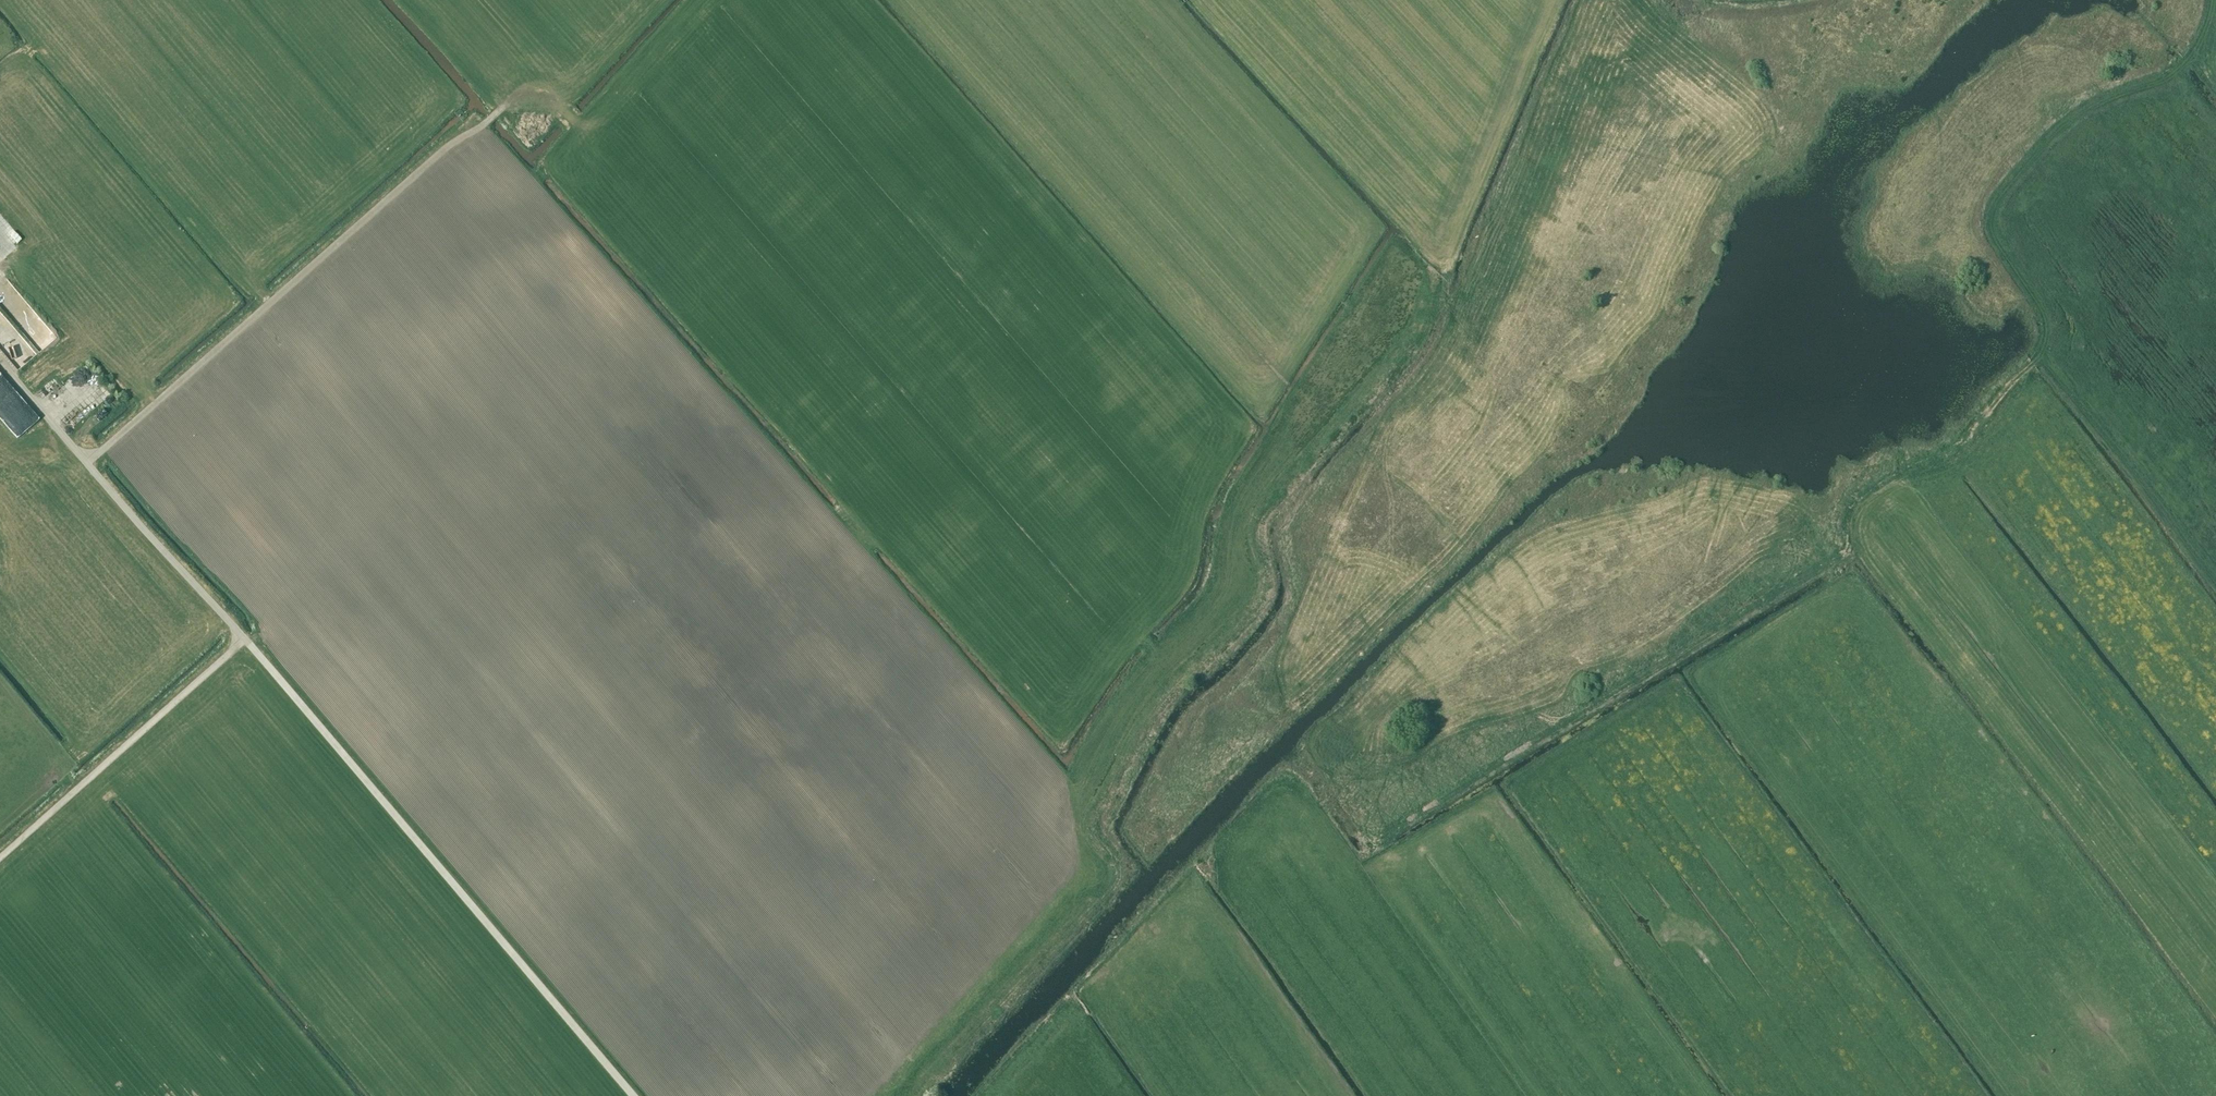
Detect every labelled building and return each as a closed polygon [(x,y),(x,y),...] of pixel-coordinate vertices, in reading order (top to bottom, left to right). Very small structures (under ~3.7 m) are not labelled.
[(42,397),(62,379),(55,371),(35,389),(42,397)] [(84,404),(79,407),(87,421),(92,418),(84,404)]
